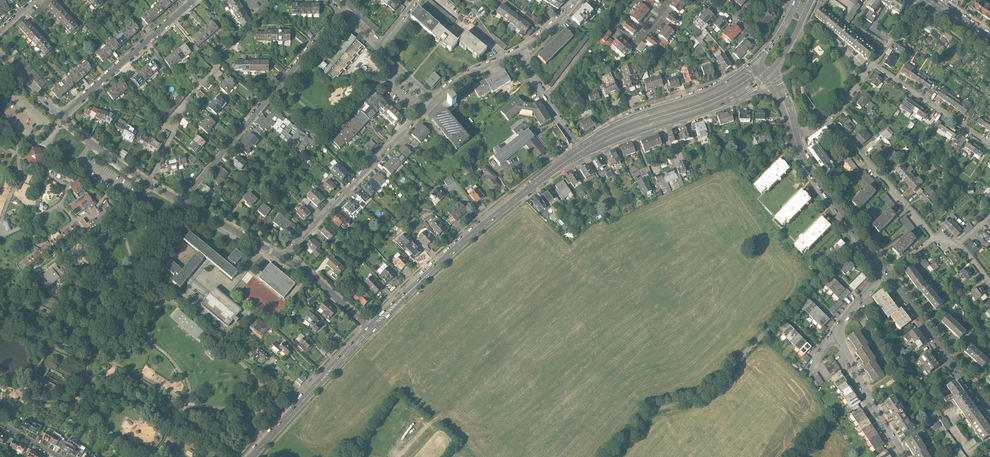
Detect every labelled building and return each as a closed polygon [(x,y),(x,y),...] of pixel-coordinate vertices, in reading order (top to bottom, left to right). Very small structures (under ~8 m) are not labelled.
[(8,11),(13,7),(8,0),(5,0),(1,2),(8,11)] [(34,20),(47,8),(55,1),(56,0),(48,0),(30,16),(34,20)] [(100,0),(98,0),(92,6),(96,10),(104,4),(100,0)] [(159,4),(165,11),(173,4),(169,0),(163,0),(159,4)] [(239,0),(231,0),(228,2),(227,3),(232,8),(239,2),(240,1),(239,0)] [(347,2),(378,31),(382,27),(353,0),(349,0),(347,2)] [(401,0),(394,0),(391,4),(398,10),(400,8),(403,3),(404,3),(401,0)] [(435,0),(427,0),(426,1),(455,23),(458,19),(435,0)] [(592,6),(596,11),(600,6),(602,3),(598,0),(597,0),(595,2),(592,6)] [(681,12),(685,7),(676,0),(672,5),(681,12)] [(833,0),(824,0),(842,14),(846,9),(833,0)] [(874,0),(872,0),(866,8),(870,11),(878,0),(874,0)] [(891,8),(896,0),(878,0),(870,11),(874,14),(882,3),(890,9),(891,8)] [(897,0),(896,0),(891,8),(896,12),(895,13),(899,16),(904,9),(903,8),(904,5),(897,0)] [(976,12),(981,4),(979,3),(975,0),(973,0),(969,7),(976,12)] [(47,8),(52,13),(60,6),(55,1),(47,8)] [(267,1),(254,14),(259,19),(271,5),(267,1)] [(244,8),(239,2),(232,8),(231,9),(236,15),(242,9),(244,8)] [(499,10),(507,16),(513,8),(505,2),(499,10)] [(589,3),(575,17),(577,19),(582,25),(596,11),(592,6),(589,3)] [(861,6),(857,3),(855,5),(849,14),(844,19),(849,24),(853,19),(853,18),(856,14),(856,13),(861,6)] [(159,4),(152,10),(158,17),(165,11),(159,4)] [(640,4),(635,11),(643,18),(649,11),(640,4)] [(984,6),(981,4),(976,12),(982,16),(989,7),(985,5),(984,6)] [(64,11),(60,6),(52,13),(57,18),(64,11)] [(413,16),(434,32),(441,23),(421,7),(413,16)] [(519,13),(513,8),(507,16),(513,21),(519,13)] [(760,20),(765,27),(777,17),(769,8),(764,12),(766,15),(760,20)] [(825,25),(832,16),(822,8),(815,16),(825,25)] [(247,14),(242,9),(236,15),(234,16),(239,21),(246,15),(247,14)] [(152,10),(147,14),(153,22),(158,17),(152,10)] [(707,10),(696,23),(698,25),(698,24),(702,28),(701,28),(702,28),(713,16),(707,10)] [(69,17),(64,11),(57,18),(61,24),(69,17)] [(643,18),(635,11),(630,17),(638,24),(643,18)] [(872,17),(874,14),(870,11),(865,19),(872,23),(875,19),(872,17)] [(673,12),(669,17),(672,20),(677,24),(681,19),(673,12)] [(725,12),(721,17),(725,21),(729,16),(725,12)] [(527,18),(519,13),(513,21),(520,26),(527,18)] [(148,26),(153,22),(147,14),(142,19),(144,21),(148,26)] [(251,21),(246,15),(239,21),(238,22),(243,27),(251,21)] [(833,32),(841,23),(832,16),(825,25),(833,32)] [(74,22),(69,17),(61,24),(66,29),(74,22)] [(721,17),(713,25),(721,31),(728,23),(725,21),(721,17)] [(534,24),(527,18),(520,26),(524,29),(521,32),(525,35),(530,29),(534,24)] [(577,19),(569,27),(574,33),(582,25),(577,19)] [(510,45),(481,20),(477,25),(506,49),(510,45)] [(672,24),(670,26),(677,32),(681,27),(677,24),(672,20),(670,23),(672,24)] [(19,27),(23,32),(31,25),(26,21),(19,27)] [(134,23),(140,30),(142,28),(140,25),(136,21),(134,23)] [(144,21),(140,25),(142,28),(144,30),(148,26),(144,21)] [(212,21),(207,25),(214,33),(218,29),(212,21)] [(78,27),(74,22),(66,29),(70,34),(78,27)] [(133,23),(125,30),(132,37),(140,30),(134,23),(133,23)] [(461,40),(441,23),(434,32),(454,49),(461,40)] [(637,31),(627,23),(623,28),(633,35),(637,31)] [(843,40),(850,31),(841,23),(833,32),(843,40)] [(740,28),(738,30),(740,32),(743,34),(749,28),(744,24),(740,28)] [(23,32),(28,37),(35,30),(31,25),(23,32)] [(209,37),(214,33),(207,25),(202,30),(209,37)] [(668,25),(665,30),(673,36),(677,32),(670,26),(668,25)] [(730,30),(724,37),(730,43),(740,32),(738,30),(734,26),(730,30)] [(569,27),(555,41),(562,49),(576,35),(574,33),(569,27)] [(721,34),(724,37),(730,30),(728,27),(721,34)] [(609,28),(602,37),(607,41),(612,35),(614,32),(609,28)] [(711,32),(708,28),(694,43),(697,46),(711,32)] [(28,37),(32,42),(39,35),(35,30),(28,37)] [(125,30),(121,34),(127,41),(132,37),(125,30)] [(202,30),(197,34),(204,41),(209,37),(202,30)] [(257,41),(272,41),(272,30),(265,30),(265,33),(257,33),(257,41)] [(469,30),(461,40),(482,57),(490,47),(469,30)] [(670,41),(673,36),(665,30),(661,34),(665,37),(670,41)] [(853,47),(860,39),(850,31),(843,40),(853,47)] [(121,34),(113,41),(120,48),(127,41),(121,34)] [(199,46),(204,41),(197,34),(192,38),(199,46)] [(351,36),(349,34),(345,39),(346,40),(345,41),(343,43),(342,42),(328,59),(332,62),(323,72),(327,76),(328,75),(333,80),(337,76),(338,77),(341,74),(339,73),(343,68),(345,70),(347,67),(346,65),(349,61),(351,62),(354,59),(352,57),(356,53),(357,55),(360,51),(359,50),(362,46),(356,40),(357,39),(352,35),(351,36)] [(615,43),(619,47),(627,39),(622,34),(617,40),(615,43)] [(32,42),(36,46),(44,40),(39,35),(32,42)] [(305,40),(298,35),(296,38),(302,43),(305,40)] [(607,41),(606,43),(608,45),(610,43),(612,45),(615,43),(617,40),(612,35),(607,41)] [(652,35),(649,40),(650,41),(657,47),(661,42),(658,40),(652,35)] [(660,37),(658,40),(661,42),(666,45),(668,43),(670,44),(671,42),(670,41),(665,37),(663,39),(660,37)] [(639,48),(644,52),(649,45),(648,44),(650,41),(649,40),(646,38),(639,48)] [(619,47),(623,51),(631,43),(627,39),(619,47)] [(872,49),(860,39),(853,47),(868,59),(875,51),(872,49)] [(36,46),(41,51),(48,44),(44,40),(36,46)] [(750,45),(745,40),(732,53),(739,60),(752,47),(750,45)] [(113,41),(107,46),(113,54),(120,48),(113,41)] [(548,63),(562,49),(555,41),(541,55),(548,63)] [(874,41),(871,45),(874,47),(872,49),(875,51),(877,53),(882,46),(874,41)] [(903,55),(907,49),(908,47),(899,41),(898,43),(894,49),(900,53),(903,55)] [(952,42),(947,48),(951,51),(952,49),(953,50),(954,50),(957,52),(959,50),(956,47),(956,46),(954,44),(952,42)] [(635,47),(631,43),(623,51),(628,55),(635,47)] [(53,49),(48,44),(41,51),(45,56),(53,49)] [(185,45),(179,48),(186,57),(191,53),(185,45)] [(188,47),(194,54),(197,51),(193,47),(191,45),(188,47)] [(107,46),(101,51),(108,58),(113,54),(107,46)] [(180,60),(186,57),(179,48),(174,52),(180,60)] [(46,84),(15,50),(11,54),(13,56),(13,57),(41,89),(46,84)] [(103,62),(108,58),(101,51),(96,55),(103,62)] [(174,52),(169,56),(175,64),(180,60),(174,52)] [(731,66),(723,54),(715,59),(720,67),(723,71),(731,66)] [(151,59),(153,61),(160,69),(163,66),(159,61),(155,55),(151,59)] [(891,68),(897,59),(890,55),(884,64),(891,68)] [(170,68),(175,64),(169,56),(164,60),(170,68)] [(87,61),(82,66),(88,73),(93,69),(87,61)] [(153,61),(147,66),(154,74),(160,69),(153,61)] [(243,72),(249,72),(249,62),(235,62),(236,70),(243,70),(243,72)] [(981,64),(978,62),(974,68),(977,70),(978,68),(981,70),(984,67),(980,64),(981,64)] [(914,68),(907,63),(901,72),(909,77),(914,69),(914,68)] [(622,67),(625,78),(634,75),(636,75),(632,64),(622,67)] [(714,74),(711,65),(701,68),(704,77),(714,74)] [(83,77),(88,73),(82,66),(77,70),(83,77)] [(149,78),(154,74),(147,66),(142,70),(149,78)] [(696,80),(691,67),(682,70),(686,83),(696,80)] [(507,69),(489,80),(494,89),(495,91),(514,80),(507,69)] [(921,75),(914,69),(909,77),(916,82),(921,75)] [(76,70),(69,76),(76,84),(83,77),(77,70),(76,70)] [(142,70),(138,74),(144,82),(149,78),(142,70)] [(223,74),(219,70),(211,79),(215,82),(223,74)] [(435,70),(425,80),(434,88),(444,78),(435,70)] [(585,76),(592,83),(596,80),(588,72),(585,76)] [(198,78),(195,73),(189,77),(193,82),(198,78)] [(883,78),(875,73),(869,82),(877,88),(883,78)] [(140,86),(144,82),(138,74),(133,78),(140,86)] [(611,74),(606,76),(610,85),(602,88),(606,96),(618,91),(614,81),(611,74)] [(637,86),(634,75),(625,78),(623,79),(627,89),(637,86)] [(660,75),(655,77),(658,87),(663,85),(660,75)] [(933,83),(921,75),(916,82),(928,90),(930,88),(933,83)] [(68,91),(76,84),(69,76),(61,83),(62,84),(68,91)] [(229,76),(224,82),(232,89),(236,83),(229,76)] [(680,87),(676,76),(667,79),(670,88),(674,86),(675,89),(680,87)] [(653,89),(658,87),(655,77),(649,78),(653,89)] [(647,90),(653,89),(649,78),(644,80),(647,90)] [(482,97),(494,89),(489,80),(488,79),(476,86),(482,97)] [(122,81),(117,85),(123,93),(128,89),(122,81)] [(214,87),(206,81),(202,86),(207,90),(208,89),(211,91),(214,87)] [(227,94),(232,89),(224,82),(222,84),(219,87),(227,94)] [(62,84),(57,88),(63,95),(68,91),(62,84)] [(117,85),(112,89),(119,97),(123,93),(117,85)] [(58,99),(63,95),(57,88),(52,92),(58,99)] [(956,98),(941,88),(937,95),(951,105),(956,98)] [(114,101),(119,97),(112,89),(107,92),(114,101)] [(626,93),(628,98),(639,95),(640,100),(646,98),(644,93),(639,94),(637,89),(626,93)] [(108,95),(104,91),(97,97),(101,101),(108,95)] [(593,93),(588,96),(590,102),(599,98),(596,91),(593,93)] [(865,92),(862,96),(869,101),(872,98),(865,92)] [(370,103),(379,111),(380,110),(391,120),(398,112),(379,93),(370,103)] [(472,137),(452,112),(461,105),(452,93),(432,115),(434,118),(458,148),(472,137)] [(156,121),(160,125),(184,98),(180,94),(156,121)] [(197,103),(190,96),(186,100),(193,107),(197,103)] [(856,103),(870,115),(873,111),(871,109),(874,105),(869,101),(862,96),(856,103)] [(218,97),(213,103),(221,109),(226,104),(218,97)] [(550,119),(538,100),(532,104),(522,103),(517,97),(499,112),(508,121),(520,111),(531,112),(539,126),(550,119)] [(921,107),(908,98),(901,108),(911,114),(913,111),(916,113),(921,107)] [(951,105),(958,109),(962,103),(956,98),(951,105)] [(974,107),(964,100),(962,103),(958,109),(965,114),(964,115),(967,117),(968,116),(972,110),(974,107)] [(216,115),(221,109),(213,103),(209,108),(216,115)] [(370,103),(364,110),(373,117),(379,111),(370,103)] [(89,117),(90,116),(93,109),(89,106),(84,114),(89,117)] [(929,112),(921,107),(916,113),(924,119),(929,112)] [(94,118),(95,117),(99,111),(94,108),(93,109),(90,116),(94,118)] [(265,114),(258,122),(262,124),(261,125),(266,129),(267,127),(270,129),(273,124),(276,126),(278,122),(274,119),(278,115),(282,118),(285,115),(280,111),(276,108),(268,118),(265,114)] [(100,120),(100,119),(104,112),(99,110),(99,111),(95,117),(100,120)] [(367,123),(373,117),(364,110),(358,116),(367,123)] [(105,122),(105,121),(109,114),(105,111),(104,112),(100,119),(105,122)] [(738,111),(738,120),(750,120),(750,114),(747,114),(747,111),(738,111)] [(404,118),(398,112),(391,120),(396,126),(404,118)] [(730,112),(717,117),(720,126),(733,122),(730,112)] [(765,112),(756,112),(756,120),(764,120),(765,112)] [(110,113),(109,114),(105,121),(110,123),(115,116),(110,113)] [(183,118),(180,124),(185,129),(187,126),(186,125),(191,120),(186,115),(183,118)] [(293,121),(285,115),(282,118),(278,122),(276,126),(284,133),(287,129),(282,126),(286,122),(290,125),(293,122),(293,121)] [(361,130),(367,123),(358,116),(353,122),(361,130)] [(584,131),(596,124),(591,116),(590,116),(579,123),(584,131)] [(848,132),(852,129),(848,124),(851,122),(846,116),(839,123),(848,132)] [(982,116),(977,122),(985,128),(989,121),(982,116)] [(207,117),(203,122),(211,128),(215,123),(207,117)] [(703,121),(703,122),(704,126),(716,123),(714,118),(703,121)] [(907,127),(910,129),(916,121),(914,119),(907,127)] [(209,131),(211,128),(203,122),(199,127),(208,134),(210,132),(209,131)] [(296,125),(293,122),(290,125),(287,129),(284,133),(288,136),(293,131),(297,134),(302,129),(302,128),(297,124),(296,125)] [(355,136),(361,130),(353,122),(347,128),(355,136)] [(545,151),(522,122),(513,129),(518,136),(493,157),(499,165),(525,144),(536,158),(545,151)] [(707,135),(704,126),(703,122),(695,125),(696,130),(698,137),(707,135)] [(950,127),(943,122),(942,123),(938,128),(946,134),(950,127)] [(118,123),(113,130),(122,135),(124,132),(127,127),(118,123)] [(433,132),(423,123),(414,133),(423,142),(433,132)] [(261,124),(258,128),(264,133),(267,130),(266,129),(261,125),(261,124)] [(128,125),(127,127),(124,132),(132,137),(137,129),(128,125)] [(567,141),(556,125),(551,128),(559,140),(560,139),(563,144),(567,141)] [(385,126),(380,131),(385,135),(390,131),(385,126)] [(680,128),(682,134),(684,139),(684,141),(693,139),(691,132),(690,128),(689,126),(680,128)] [(257,127),(253,132),(260,138),(264,133),(258,128),(257,127)] [(858,135),(865,129),(866,129),(864,127),(856,133),(858,135)] [(893,132),(888,127),(880,134),(883,137),(884,135),(887,138),(893,132)] [(958,133),(958,132),(950,127),(946,134),(954,139),(958,133)] [(349,142),(355,136),(347,128),(341,134),(348,141),(349,142)] [(180,139),(184,133),(178,129),(175,135),(180,139)] [(305,132),(302,129),(297,134),(292,140),(296,144),(303,136),(306,139),(310,135),(305,131),(305,132)] [(843,147),(826,129),(821,135),(838,152),(843,147)] [(862,145),(871,136),(865,129),(858,135),(854,140),(857,143),(859,142),(862,145)] [(670,144),(679,141),(677,136),(675,130),(667,133),(670,144)] [(260,138),(253,132),(248,138),(256,144),(257,145),(262,139),(260,138)] [(769,132),(752,137),(753,140),(752,140),(753,142),(755,147),(764,145),(764,147),(769,145),(768,143),(772,142),(770,137),(770,135),(770,134),(769,133),(769,132)] [(143,146),(146,148),(152,138),(150,137),(151,136),(144,133),(138,143),(144,146),(143,146)] [(342,147),(348,141),(341,134),(335,140),(342,147)] [(313,138),(310,135),(306,139),(300,147),(306,152),(309,148),(307,147),(312,142),(316,145),(319,142),(314,138),(313,138)] [(660,143),(657,135),(640,142),(644,154),(649,152),(649,150),(658,147),(661,145),(660,143)] [(966,139),(961,135),(957,141),(955,143),(961,147),(966,139)] [(198,136),(193,141),(201,148),(206,143),(198,136)] [(252,149),(256,144),(248,138),(247,137),(243,142),(246,145),(244,147),(244,148),(250,153),(253,150),(252,149)] [(150,150),(150,149),(157,153),(162,144),(152,138),(146,148),(150,150)] [(378,143),(373,139),(368,144),(373,148),(378,143)] [(417,139),(413,143),(416,146),(418,147),(422,143),(417,139)] [(569,144),(567,141),(563,144),(560,139),(559,140),(554,143),(559,151),(569,144)] [(888,146),(883,140),(875,147),(880,153),(885,148),(888,146)] [(978,145),(970,140),(965,147),(973,152),(978,145)] [(197,154),(201,148),(193,141),(188,147),(197,154)] [(412,141),(407,145),(412,150),(416,146),(413,143),(412,141)] [(406,144),(401,150),(409,157),(414,152),(412,150),(407,145),(406,144)] [(633,147),(632,144),(620,148),(624,157),(635,153),(633,147)] [(830,164),(816,144),(809,150),(822,169),(830,164)] [(956,157),(961,148),(955,144),(954,146),(952,149),(949,153),(956,157)] [(39,151),(30,145),(23,155),(29,159),(32,161),(36,164),(39,160),(43,154),(39,151)] [(978,145),(973,152),(981,158),(986,150),(978,145)] [(126,158),(129,152),(121,148),(120,151),(121,151),(120,155),(126,158)] [(885,148),(880,153),(887,160),(888,158),(892,162),(899,156),(892,149),(889,152),(885,148)] [(401,150),(396,155),(404,162),(409,157),(401,150)] [(614,150),(605,155),(608,161),(611,167),(620,162),(614,150)] [(367,155),(363,151),(358,156),(362,160),(367,155)] [(847,152),(831,163),(833,165),(834,167),(850,156),(847,152)] [(243,169),(249,162),(239,154),(233,162),(243,169)] [(175,158),(176,160),(177,166),(187,164),(185,155),(175,158)] [(396,155),(391,160),(399,168),(404,162),(396,155)] [(196,160),(191,156),(188,160),(193,164),(196,160)] [(605,165),(600,157),(592,162),(597,170),(605,165)] [(859,169),(850,158),(846,162),(855,173),(859,169)] [(52,169),(39,160),(36,164),(50,172),(52,169)] [(176,160),(166,163),(167,166),(169,172),(178,169),(177,166),(176,160)] [(393,173),(399,168),(391,160),(386,165),(387,167),(393,173)] [(784,162),(783,162),(781,160),(774,166),(761,180),(754,187),(762,195),(767,190),(769,190),(790,169),(787,166),(787,165),(784,162)] [(690,171),(687,161),(679,164),(680,167),(682,174),(690,171)] [(351,172),(341,162),(333,170),(334,171),(339,175),(343,180),(351,172)] [(832,166),(833,165),(831,163),(830,164),(822,169),(827,176),(835,170),(832,166)] [(903,164),(895,171),(904,181),(912,174),(910,173),(913,170),(910,166),(907,169),(903,164)] [(230,172),(222,165),(217,171),(218,172),(225,178),(230,172)] [(594,174),(587,165),(579,170),(586,179),(594,174)] [(497,178),(485,166),(481,170),(487,176),(483,180),(492,191),(498,186),(494,181),(497,178)] [(387,167),(381,173),(388,180),(394,173),(393,173),(387,167)] [(649,167),(640,171),(645,179),(646,179),(649,177),(649,176),(652,175),(649,167)] [(72,181),(52,169),(50,172),(69,185),(72,181)] [(662,173),(663,174),(666,184),(672,181),(676,180),(678,179),(677,176),(674,169),(662,173)] [(870,186),(875,182),(864,170),(860,175),(870,186)] [(333,181),(339,175),(334,171),(329,176),(331,179),(333,181)] [(613,176),(610,171),(605,174),(608,179),(613,176)] [(226,179),(225,178),(218,172),(213,177),(221,185),(226,179)] [(380,172),(375,177),(383,185),(388,180),(381,173),(380,172)] [(580,182),(574,173),(567,178),(570,183),(572,187),(580,182)] [(26,174),(19,187),(22,188),(29,176),(26,174)] [(457,179),(454,174),(446,180),(450,185),(457,179)] [(673,185),(672,181),(666,184),(663,174),(655,177),(658,184),(660,183),(663,189),(666,188),(667,192),(666,192),(667,194),(671,192),(669,186),(673,185)] [(904,181),(914,191),(919,187),(923,182),(917,176),(915,178),(912,174),(904,181)] [(378,190),(383,185),(375,177),(370,183),(378,190)] [(333,181),(331,179),(325,185),(332,192),(338,186),(333,181)] [(649,184),(646,179),(645,179),(638,183),(644,195),(651,191),(648,185),(649,184)] [(571,193),(562,181),(555,186),(561,194),(564,199),(568,197),(567,196),(571,193)] [(90,209),(96,205),(93,200),(90,197),(96,193),(91,189),(87,192),(80,183),(72,188),(81,201),(71,207),(77,215),(89,208),(90,209)] [(370,183),(365,188),(372,196),(378,190),(370,183)] [(218,193),(207,184),(200,191),(206,196),(209,192),(214,197),(218,193)] [(253,192),(255,189),(253,186),(245,196),(248,198),(253,192)] [(870,186),(853,203),(860,209),(866,202),(868,200),(876,192),(870,186)] [(448,194),(441,187),(434,193),(438,197),(435,200),(438,203),(442,199),(448,194)] [(923,191),(919,187),(914,191),(918,195),(923,191)] [(936,195),(929,187),(921,194),(923,197),(921,198),(926,204),(932,199),(936,195)] [(367,201),(372,196),(365,188),(359,193),(361,195),(367,201)] [(481,193),(477,188),(469,194),(476,203),(483,198),(480,194),(481,193)] [(313,199),(320,206),(327,198),(317,189),(310,196),(311,197),(313,199)] [(551,190),(543,195),(546,200),(548,204),(556,198),(551,190)] [(783,226),(787,222),(790,223),(812,200),(808,197),(809,196),(806,193),(805,194),(802,191),(795,198),(782,212),(775,219),(783,226)] [(260,198),(253,192),(248,198),(246,199),(254,206),(260,198)] [(72,194),(67,204),(69,208),(78,201),(72,194)] [(890,209),(890,210),(895,206),(885,194),(881,198),(890,209)] [(354,202),(360,207),(357,209),(361,212),(370,203),(367,201),(361,195),(354,202)] [(303,203),(306,206),(307,207),(313,202),(312,201),(313,199),(311,197),(309,199),(307,197),(305,199),(306,200),(303,203)] [(545,205),(539,198),(532,203),(539,212),(545,208),(543,206),(545,205)] [(931,210),(937,205),(932,199),(926,204),(931,210)] [(354,202),(353,200),(346,207),(353,213),(357,209),(360,207),(354,202)] [(51,208),(42,201),(40,205),(42,210),(44,212),(48,211),(51,208)] [(470,210),(462,201),(451,211),(453,214),(458,220),(470,210)] [(273,209),(266,203),(260,210),(267,216),(269,214),(273,209)] [(306,220),(313,213),(307,207),(306,206),(299,212),(306,220)] [(882,217),(873,226),(880,233),(883,229),(892,220),(896,216),(890,210),(890,209),(882,217)] [(944,210),(938,215),(941,218),(947,213),(944,210)] [(82,229),(83,227),(88,234),(100,225),(111,215),(107,212),(97,220),(95,218),(87,223),(82,216),(68,226),(72,231),(80,226),(82,229)] [(275,220),(282,226),(289,218),(282,212),(275,220)] [(344,216),(340,213),(333,220),(340,226),(346,221),(348,222),(352,218),(347,213),(344,216)] [(559,218),(554,213),(549,218),(554,223),(559,218)] [(275,219),(269,214),(267,216),(265,218),(271,223),(275,219)] [(453,224),(458,220),(453,214),(448,218),(453,224)] [(944,224),(949,229),(956,222),(955,221),(957,219),(952,215),(944,224)] [(903,224),(910,233),(915,229),(906,217),(901,221),(903,224)] [(292,221),(289,218),(282,226),(292,234),(294,232),(291,230),(296,224),(295,224),(298,221),(295,218),(292,221)] [(441,234),(448,228),(445,225),(447,224),(442,218),(433,225),(441,234)] [(803,254),(808,249),(810,249),(832,227),(823,218),(817,224),(806,235),(804,237),(802,236),(800,239),(801,240),(795,246),(803,254)] [(9,220),(8,219),(4,221),(4,222),(7,230),(9,231),(12,230),(12,228),(9,220)] [(949,229),(953,233),(954,231),(959,236),(963,232),(965,229),(960,223),(961,221),(958,219),(956,222),(949,229)] [(973,227),(970,224),(965,229),(963,232),(965,234),(973,227)] [(327,235),(331,239),(337,233),(329,225),(323,231),(327,235)] [(437,238),(429,229),(418,239),(426,248),(429,245),(437,238)] [(987,229),(980,235),(983,239),(984,238),(987,242),(989,240),(989,232),(987,229)] [(322,230),(315,237),(322,244),(323,245),(326,241),(324,238),(327,235),(323,231),(322,230)] [(246,253),(242,250),(240,248),(232,258),(234,259),(232,262),(194,231),(187,239),(201,251),(186,269),(174,258),(170,264),(168,265),(178,273),(179,271),(182,274),(176,280),(184,286),(208,257),(235,279),(242,270),(236,266),(238,263),(240,264),(248,255),(246,253)] [(903,240),(893,249),(900,256),(906,250),(916,239),(910,233),(903,240)] [(983,239),(980,235),(975,240),(981,247),(984,250),(989,246),(983,239)] [(322,244),(315,237),(309,244),(316,251),(315,252),(320,257),(325,251),(320,247),(322,244)] [(841,240),(837,244),(840,250),(845,244),(841,240)] [(981,247),(975,240),(972,242),(966,247),(973,255),(978,251),(981,247)] [(18,267),(20,270),(22,269),(24,271),(32,265),(52,246),(49,242),(38,249),(22,260),(21,261),(19,263),(18,267)] [(415,257),(423,250),(417,243),(409,250),(415,257)] [(855,255),(851,251),(846,255),(849,258),(838,269),(845,275),(854,266),(849,261),(855,255)] [(951,262),(954,265),(961,259),(957,253),(948,260),(950,263),(951,262)] [(410,262),(404,254),(396,261),(400,266),(402,264),(405,267),(410,262)] [(347,268),(335,257),(333,259),(329,263),(336,270),(335,271),(339,275),(347,268)] [(925,260),(918,265),(922,271),(927,267),(930,265),(925,260)] [(71,262),(62,269),(59,265),(55,268),(63,277),(60,280),(63,283),(78,270),(71,262)] [(274,262),(262,276),(287,298),(299,283),(274,262)] [(934,270),(939,267),(935,262),(930,266),(934,270)] [(398,274),(391,266),(383,273),(386,276),(384,277),(385,278),(384,279),(387,283),(392,279),(394,281),(398,278),(396,275),(398,274)] [(920,292),(920,291),(927,286),(923,281),(919,275),(913,267),(905,273),(911,281),(913,283),(920,292)] [(55,268),(46,275),(46,276),(54,284),(54,285),(60,280),(63,277),(55,268)] [(968,268),(959,274),(965,282),(973,276),(968,268)] [(867,278),(862,273),(849,286),(854,290),(867,278)] [(376,274),(366,283),(376,294),(383,289),(382,288),(385,286),(376,274)] [(46,276),(42,279),(50,288),(54,284),(46,276)] [(837,281),(833,277),(825,285),(829,289),(837,281)] [(841,286),(837,281),(829,289),(834,294),(841,286)] [(164,286),(162,284),(152,289),(151,295),(155,301),(160,302),(168,298),(168,293),(164,286)] [(929,302),(936,310),(943,304),(937,296),(928,285),(927,286),(920,291),(922,293),(924,295),(927,300),(929,302)] [(986,293),(980,285),(970,292),(976,300),(986,293)] [(846,290),(841,286),(834,294),(838,298),(846,290)] [(245,309),(218,287),(213,293),(213,294),(210,298),(209,297),(204,304),(231,326),(236,319),(235,317),(240,321),(242,318),(237,314),(238,314),(240,315),(245,309)] [(851,293),(847,289),(846,290),(838,298),(839,300),(842,302),(851,293)] [(884,290),(873,298),(889,319),(891,317),(899,311),(884,290)] [(45,304),(24,291),(22,294),(43,308),(45,304)] [(366,291),(359,298),(366,305),(371,299),(369,297),(370,295),(366,291)] [(805,311),(813,303),(809,299),(801,307),(805,311)] [(839,300),(829,310),(833,314),(844,304),(842,302),(839,300)] [(335,312),(325,302),(320,308),(325,312),(322,315),(326,319),(327,317),(329,319),(335,312)] [(867,307),(866,306),(861,309),(871,324),(876,321),(870,312),(878,307),(875,302),(867,307)] [(809,315),(817,308),(813,303),(805,311),(809,315)] [(204,332),(177,307),(169,315),(199,344),(203,340),(199,337),(204,332)] [(814,320),(822,312),(817,308),(809,315),(814,320)] [(902,309),(899,311),(891,317),(901,330),(912,322),(902,309)] [(320,321),(309,311),(302,318),(310,325),(309,326),(316,332),(321,327),(317,324),(320,321)] [(818,324),(826,316),(822,312),(814,320),(818,324)] [(824,326),(830,320),(826,316),(818,324),(822,328),(824,326)] [(949,316),(942,323),(950,331),(951,332),(959,340),(966,332),(957,324),(949,316)] [(269,328),(258,317),(249,326),(261,337),(269,328)] [(783,334),(790,326),(786,322),(778,330),(783,334)] [(787,338),(795,330),(790,326),(783,334),(780,336),(785,341),(787,338)] [(923,337),(917,329),(907,336),(904,339),(908,342),(911,338),(915,343),(923,337)] [(791,343),(799,335),(795,330),(787,338),(791,343)] [(868,345),(859,331),(849,338),(859,352),(867,346),(868,345)] [(796,347),(803,339),(799,335),(791,343),(796,347)] [(311,340),(307,337),(306,339),(305,338),(300,344),(298,347),(304,352),(306,349),(307,350),(312,345),(309,342),(311,340)] [(927,343),(923,337),(915,343),(910,347),(911,347),(904,353),(906,355),(917,347),(919,349),(927,343)] [(338,345),(332,339),(329,342),(335,348),(338,345)] [(800,351),(808,343),(803,339),(796,347),(800,351)] [(293,351),(284,343),(280,348),(275,344),(270,349),(278,356),(282,352),(287,357),(293,351)] [(806,353),(812,347),(808,343),(800,351),(804,355),(806,353)] [(971,345),(964,352),(972,360),(974,361),(982,368),(988,361),(971,345)] [(876,360),(867,346),(859,352),(857,353),(866,367),(874,361),(876,360)] [(269,358),(259,349),(250,359),(252,361),(254,359),(256,361),(259,357),(265,362),(269,358)] [(804,355),(802,358),(808,363),(811,358),(806,353),(804,355)] [(935,360),(930,353),(920,360),(923,365),(922,365),(924,368),(935,360)] [(842,371),(832,356),(822,362),(832,377),(841,372),(842,371)] [(58,365),(47,359),(45,364),(56,370),(58,365)] [(923,379),(940,366),(935,360),(924,368),(921,371),(923,373),(921,375),(923,379)] [(884,375),(874,361),(866,367),(865,368),(874,382),(884,375)] [(835,383),(844,377),(841,372),(832,377),(831,378),(835,383)] [(824,383),(817,373),(813,376),(816,381),(811,384),(814,389),(824,383)] [(838,388),(847,382),(844,377),(835,383),(838,388)] [(936,391),(945,385),(942,381),(934,388),(936,391)] [(964,392),(956,381),(946,388),(951,396),(954,399),(964,392)] [(841,393),(851,387),(847,382),(838,388),(841,393)] [(845,398),(854,392),(851,387),(841,393),(845,398)] [(848,403),(857,397),(854,392),(845,398),(848,403)] [(957,407),(969,399),(964,392),(954,399),(952,401),(957,407)] [(287,398),(283,394),(276,401),(280,405),(287,398)] [(898,403),(893,395),(884,401),(888,409),(898,403)] [(951,396),(944,401),(947,405),(952,401),(954,399),(951,396)] [(858,404),(861,402),(857,397),(848,403),(851,408),(852,408),(858,404)] [(965,418),(977,410),(969,399),(957,407),(965,418)] [(8,410),(11,404),(5,401),(2,407),(8,410)] [(888,409),(898,425),(910,417),(905,409),(903,411),(898,403),(888,409)] [(858,404),(852,408),(856,413),(861,409),(858,404)] [(272,409),(267,405),(265,407),(256,416),(261,420),(272,409)] [(856,420),(865,414),(861,409),(856,413),(852,415),(856,420)] [(938,417),(941,415),(938,409),(925,416),(931,427),(932,427),(935,430),(941,427),(937,422),(934,424),(933,421),(932,422),(929,418),(936,414),(938,417)] [(974,431),(986,423),(977,410),(965,418),(974,431)] [(859,425),(868,419),(865,414),(856,420),(859,425)] [(958,415),(950,420),(954,425),(961,420),(958,415)] [(896,425),(901,434),(915,426),(910,417),(898,425),(896,425)] [(946,418),(940,421),(946,431),(951,427),(946,418)] [(241,419),(237,422),(243,428),(245,426),(249,430),(255,426),(249,419),(248,420),(246,422),(244,420),(243,421),(241,419)] [(862,430),(871,424),(868,419),(859,425),(862,430)] [(22,426),(28,430),(32,423),(26,420),(22,426)] [(153,420),(147,424),(148,427),(152,428),(155,431),(155,436),(154,441),(152,443),(150,443),(150,447),(155,449),(162,441),(163,429),(159,423),(153,420)] [(28,430),(34,433),(38,427),(32,423),(28,430)] [(989,437),(989,428),(986,423),(974,431),(982,443),(989,437)] [(865,435),(875,429),(871,424),(862,430),(865,435)] [(252,440),(260,431),(255,427),(246,433),(252,440)] [(869,440),(878,434),(875,429),(865,435),(869,440)] [(43,438),(49,442),(53,435),(47,431),(43,438)] [(942,434),(959,456),(966,456),(947,431),(942,434)] [(872,446),(881,440),(878,434),(869,440),(872,446)] [(49,442),(55,446),(56,445),(59,438),(53,435),(49,442)] [(906,443),(915,456),(916,456),(925,451),(927,450),(918,435),(906,443)] [(172,436),(170,441),(174,445),(178,444),(180,439),(177,436),(172,436)] [(15,450),(19,442),(13,439),(9,447),(15,450)] [(977,444),(974,439),(965,445),(969,450),(977,444)] [(883,446),(885,445),(881,440),(872,446),(875,451),(877,450),(883,446)] [(19,442),(15,450),(21,454),(22,451),(25,446),(19,442)] [(63,449),(69,453),(73,445),(67,442),(67,443),(63,449)] [(69,453),(75,456),(79,449),(73,445),(69,453)] [(32,450),(25,446),(22,451),(28,455),(32,450)] [(883,446),(877,450),(880,455),(886,451),(883,446)] [(79,449),(75,456),(77,456),(79,456),(83,450),(79,448),(79,449)]
